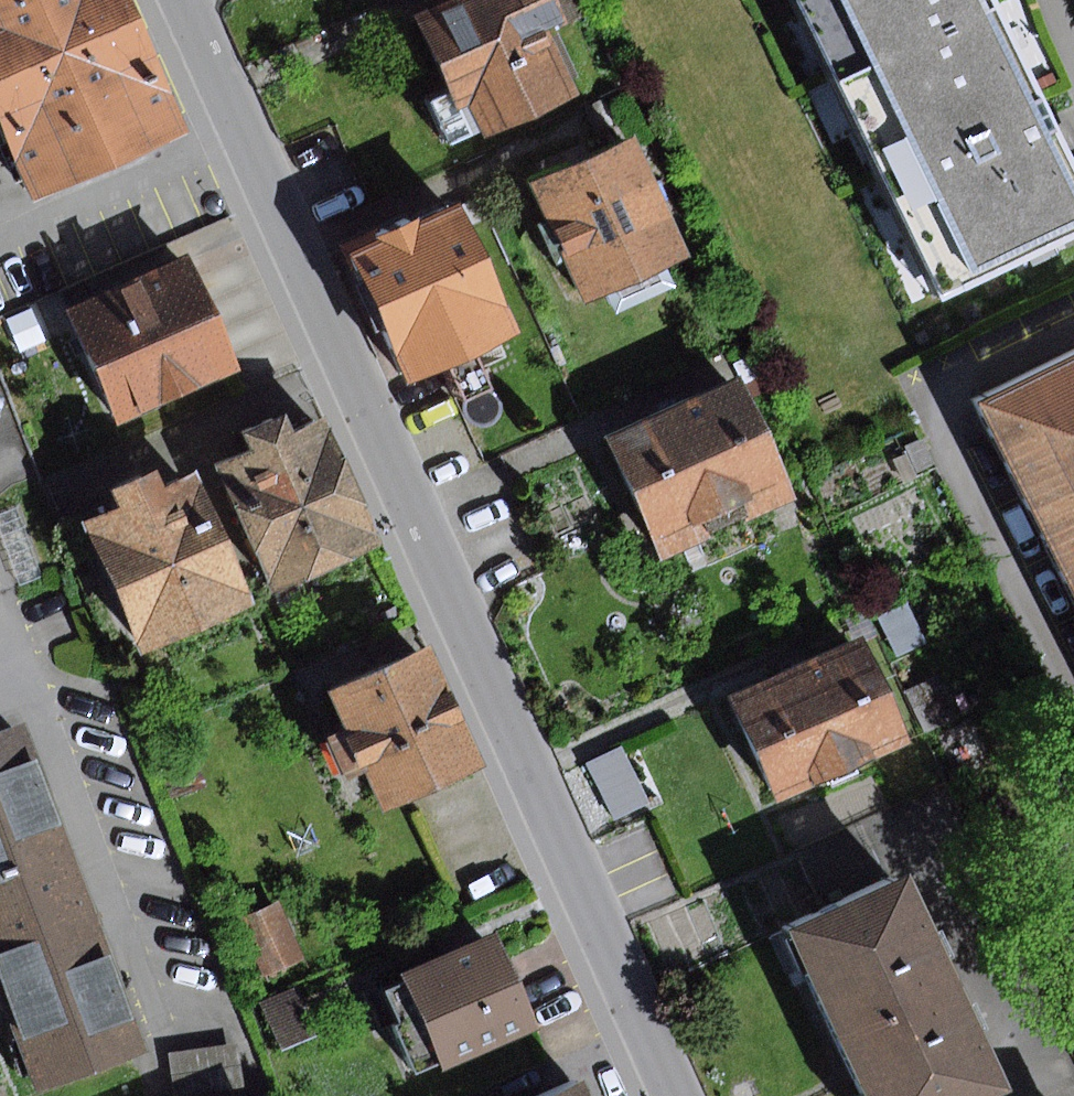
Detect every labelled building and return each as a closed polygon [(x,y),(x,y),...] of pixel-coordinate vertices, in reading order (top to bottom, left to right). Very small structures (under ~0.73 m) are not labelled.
[(138,0),(0,0),(0,106),(41,200),(196,132),(138,0)] [(426,22),(457,90),(431,102),(453,150),(486,135),(489,141),(598,91),(596,83),(573,37),(556,0),(473,0),(426,22)] [(985,0),(790,0),(829,82),(988,6),(985,0)] [(988,6),(829,82),(932,297),(1073,229),(1073,186),(988,6)] [(638,138),(534,186),(587,300),(609,290),(669,262),(691,252),(638,138)] [(416,216),(348,247),(412,385),(526,332),(466,203),(420,224),(416,216)] [(250,373),(202,255),(69,309),(117,427),(250,373)] [(669,262),(609,290),(618,312),(679,285),(669,262)] [(1043,539),(1073,524),(1073,349),(973,398),(1043,539)] [(745,379),(611,440),(665,559),(799,498),(745,379)] [(255,452),(220,466),(272,597),(386,551),(329,420),(299,434),(292,417),(248,434),(255,452)] [(925,439),(906,447),(918,474),(937,466),(925,439)] [(160,474),(118,492),(125,508),(89,522),(144,656),(259,609),(203,472),(166,488),(160,474)] [(1043,539),(1073,602),(1073,524),(1043,539)] [(908,602),(880,616),(899,656),(928,642),(908,602)] [(861,636),(729,699),(778,802),(910,740),(861,636)] [(486,772),(431,651),(335,697),(386,814),(486,772)] [(937,676),(908,691),(928,732),(958,718),(937,676)] [(92,892),(67,827),(29,726),(0,737),(0,926),(92,892)] [(622,747),(588,763),(616,819),(650,803),(622,747)] [(780,932),(857,1095),(986,1095),(997,1091),(897,877),(780,932)] [(92,892),(0,926),(0,985),(41,1095),(42,1095),(152,1055),(115,956),(92,892)] [(280,903),(239,922),(265,978),(306,959),(280,903)] [(539,1027),(502,935),(383,982),(420,1074),(539,1027)] [(293,987),(260,1002),(282,1049),(315,1034),(293,987)] [(169,1055),(176,1095),(178,1095),(246,1085),(239,1044),(169,1055)] [(585,1078),(542,1095),(593,1095),(585,1078)]
